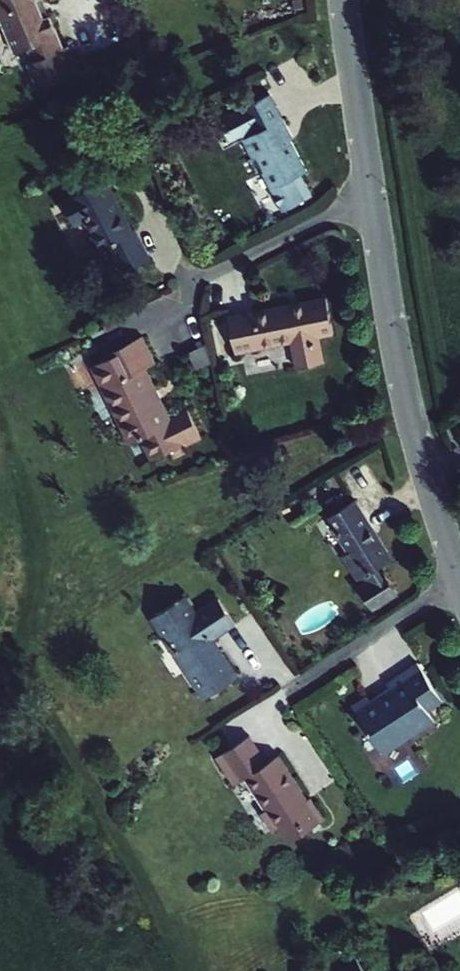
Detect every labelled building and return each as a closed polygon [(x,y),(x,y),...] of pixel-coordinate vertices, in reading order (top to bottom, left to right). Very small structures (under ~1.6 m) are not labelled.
[(17,56),(30,50),(50,42),(55,56),(66,52),(52,18),(47,20),(39,1),(40,0),(0,0),(0,16),(17,56)] [(30,50),(36,65),(55,56),(50,42),(30,50)] [(249,168),(259,187),(272,181),(278,193),(276,195),(286,214),(316,198),(306,179),(311,177),(288,134),(291,132),(274,100),(245,115),(223,126),(234,147),(247,140),(249,144),(246,145),(255,165),(249,168)] [(67,208),(78,230),(87,225),(102,255),(112,250),(127,279),(154,265),(139,235),(136,236),(110,186),(67,208)] [(330,303),(232,323),(239,359),(297,346),(302,372),(325,368),(320,341),(337,338),(330,303)] [(159,369),(146,343),(101,364),(108,379),(115,376),(120,388),(106,395),(119,421),(117,422),(131,451),(145,445),(154,465),(203,442),(190,415),(174,423),(171,417),(166,419),(157,398),(161,397),(150,373),(159,369)] [(355,500),(327,517),(349,551),(344,554),(358,578),(361,576),(365,583),(362,586),(376,607),(401,591),(387,569),(382,573),(377,567),(392,558),(355,500)] [(212,641),(237,624),(220,599),(197,614),(185,596),(153,619),(165,637),(167,636),(188,669),(187,671),(205,698),(238,677),(223,653),(220,654),(212,641)] [(392,688),(371,702),(368,697),(353,707),(385,754),(437,721),(429,710),(444,701),(444,699),(436,688),(419,663),(388,683),(392,688)] [(436,688),(444,699),(449,696),(441,685),(436,688)] [(267,762),(250,735),(216,757),(235,786),(246,779),(266,809),(260,813),(272,831),(278,828),(288,843),(326,820),(312,798),(310,799),(279,754),(267,762)]
